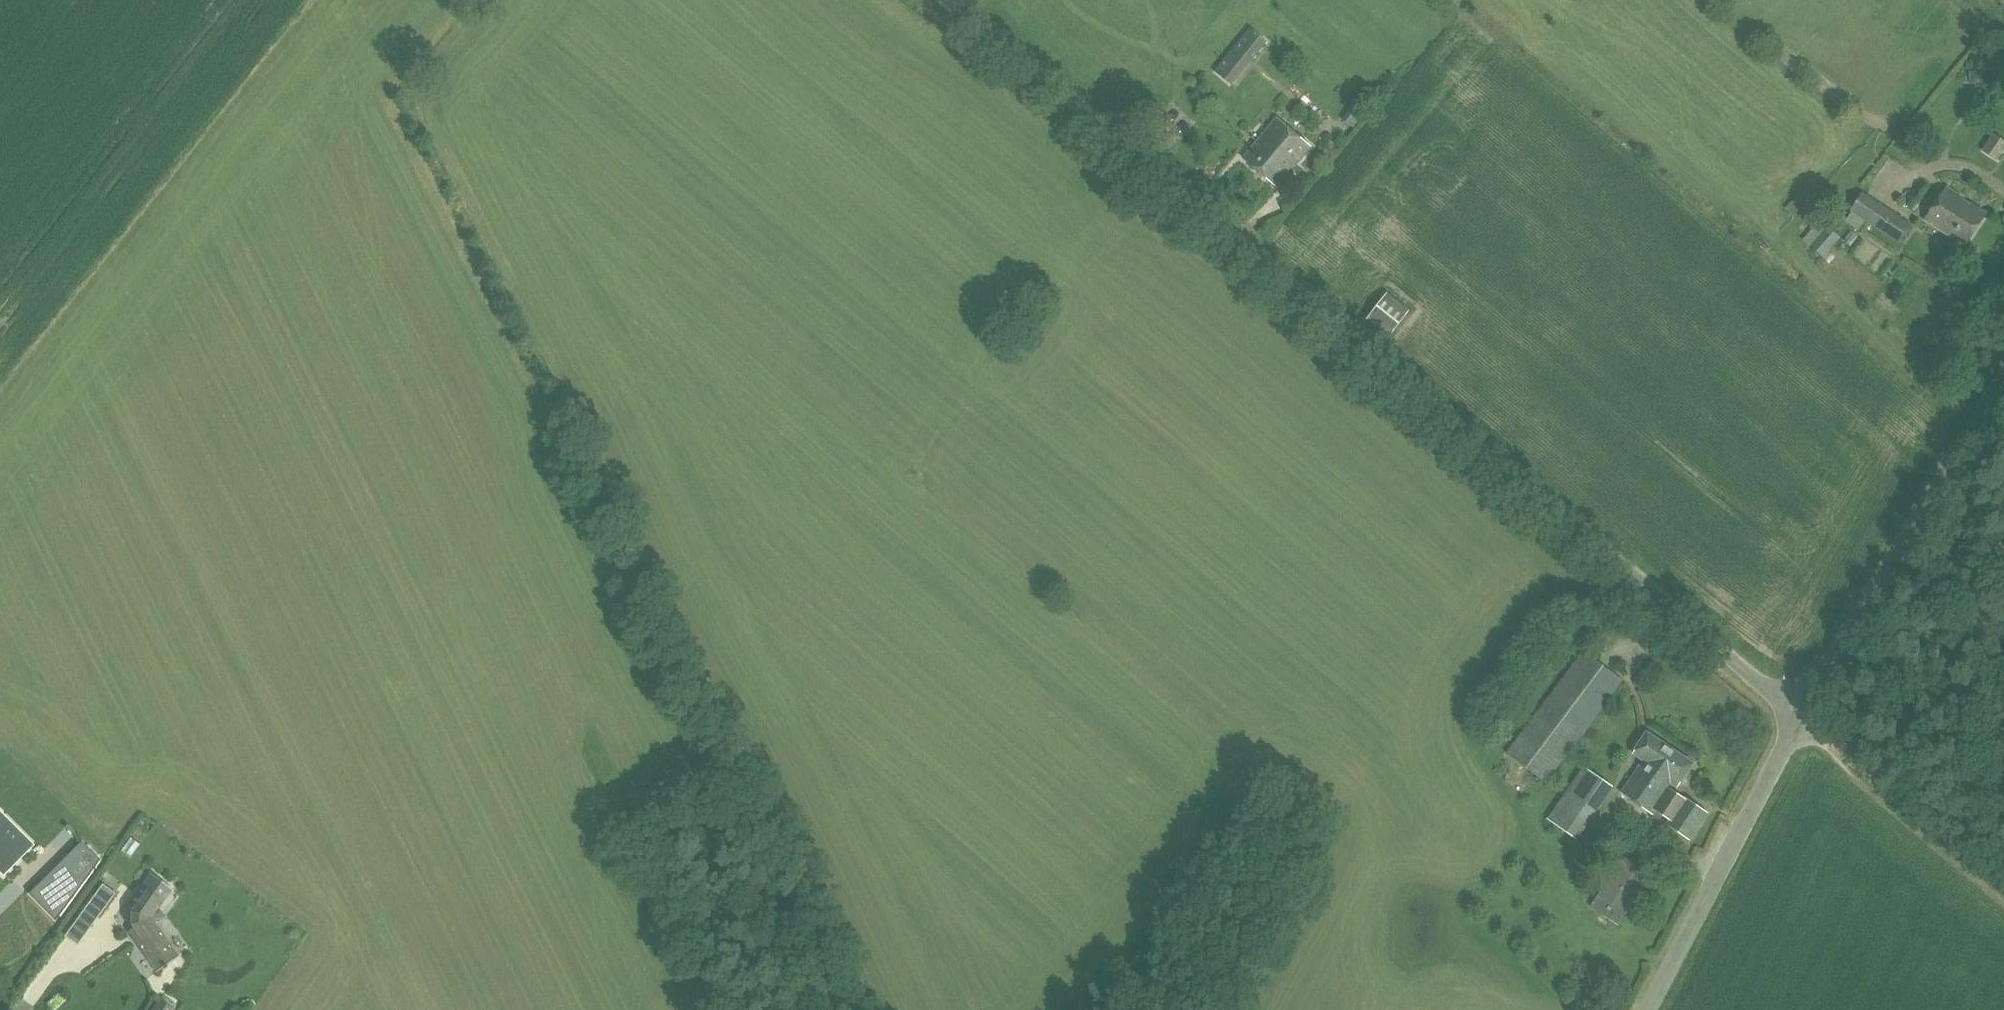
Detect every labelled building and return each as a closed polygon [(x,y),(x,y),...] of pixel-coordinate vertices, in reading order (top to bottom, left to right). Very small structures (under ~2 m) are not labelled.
[(1218,71),(1233,83),(1267,41),(1252,29),(1218,71)] [(1971,73),(1971,84),(1981,84),(1981,73),(1971,73)] [(1244,157),(1278,186),(1311,146),(1277,117),(1244,157)] [(1998,159),(2003,150),(2003,138),(1994,132),(1983,150),(1998,159)] [(1995,171),(2003,178),(2003,158),(1995,171)] [(1926,219),(1966,245),(1987,213),(1948,187),(1926,219)] [(1852,211),(1900,242),(1912,224),(1879,203),(1863,193),(1852,211)] [(1805,203),(1797,195),(1785,208),(1793,216),(1805,203)] [(1816,251),(1823,259),(1840,242),(1833,234),(1816,251)] [(1367,318),(1390,336),(1410,310),(1388,292),(1367,318)] [(1507,751),(1547,782),(1553,774),(1567,754),(1624,679),(1584,649),(1507,751)] [(1670,824),(1690,838),(1708,810),(1688,797),(1687,798),(1671,787),(1675,782),(1680,786),(1694,762),(1648,732),(1634,752),(1644,760),(1622,790),(1654,813),(1657,809),(1673,820),(1670,824)] [(1548,819),(1578,838),(1612,785),(1609,782),(1584,766),(1548,819)] [(0,814),(0,866),(15,850),(20,855),(30,844),(0,814)] [(64,858),(85,880),(100,859),(82,841),(64,858)] [(1590,906),(1620,925),(1653,874),(1623,855),(1590,906)] [(150,875),(129,905),(134,908),(132,912),(131,924),(134,927),(129,931),(157,970),(156,971),(157,972),(162,968),(163,969),(167,967),(166,966),(180,956),(179,955),(177,955),(151,918),(171,890),(172,891),(173,889),(150,873),(149,874),(150,875)] [(29,893),(56,920),(71,900),(46,875),(29,893)] [(92,926),(115,893),(102,884),(79,916),(92,926)] [(160,999),(152,1009),(172,1009),(173,1009),(160,999)]
